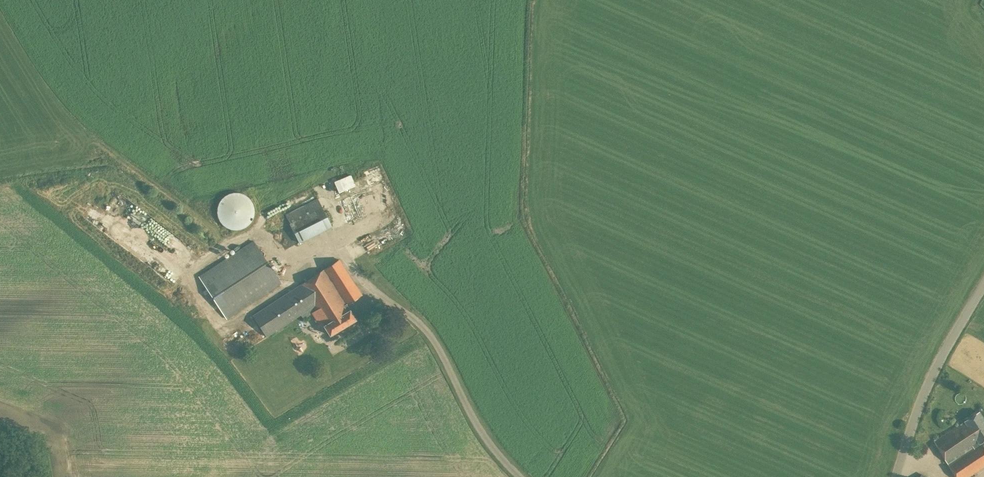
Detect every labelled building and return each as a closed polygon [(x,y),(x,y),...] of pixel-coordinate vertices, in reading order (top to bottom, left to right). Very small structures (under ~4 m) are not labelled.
[(350,175),(334,182),(339,193),(355,186),(350,175)] [(235,230),(238,229),(241,229),(244,227),(247,226),(249,224),(251,221),(252,218),(253,215),(254,212),(254,209),(253,206),(252,203),(250,200),(248,198),(246,196),(243,194),(240,193),(237,193),(234,192),(231,193),(228,194),(225,195),(223,197),(221,199),(219,202),(218,205),(217,208),(217,211),(217,214),(218,217),(219,220),(221,223),(223,225),(226,227),(228,228),(232,229),(235,230)] [(299,243),(332,227),(317,198),(285,214),(299,243)] [(226,319),(281,284),(253,240),(198,276),(226,319)] [(356,319),(346,304),(361,295),(339,260),(253,314),(267,336),(300,315),(303,319),(312,313),(321,328),(325,326),(330,335),(356,319)] [(983,466),(983,446),(981,442),(983,440),(983,419),(980,412),(934,442),(957,476),(967,476),(983,466)]
